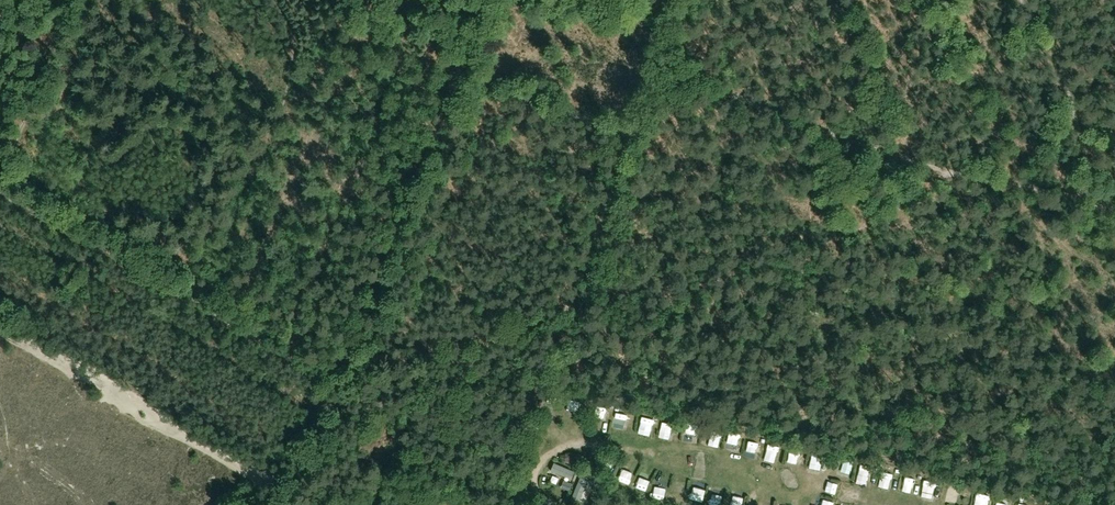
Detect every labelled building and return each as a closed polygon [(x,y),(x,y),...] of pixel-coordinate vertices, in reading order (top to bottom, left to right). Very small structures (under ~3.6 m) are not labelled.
[(556,398),(553,411),(564,414),(567,401),(556,398)] [(608,405),(604,420),(614,422),(618,408),(608,405)] [(634,427),(637,412),(628,410),(625,426),(634,427)] [(650,416),(647,431),(660,433),(662,418),(650,416)] [(679,434),(680,418),(671,418),(671,433),(679,434)] [(702,441),(703,424),(695,423),(693,440),(702,441)] [(712,443),(721,444),(722,431),(713,431),(712,443)] [(734,447),(744,448),(745,433),(735,432),(734,447)] [(755,438),(754,453),(765,453),(766,438),(755,438)] [(776,441),(773,453),(783,456),(787,444),(776,441)] [(821,461),(831,462),(832,455),(823,453),(821,461)] [(581,475),(583,469),(564,463),(562,470),(581,475)] [(866,466),(866,475),(880,475),(880,466),(866,466)] [(888,481),(899,483),(901,471),(890,469),(888,481)] [(565,482),(568,475),(561,472),(558,479),(565,482)] [(912,478),(911,493),(920,493),(921,478),(912,478)] [(693,496),(695,484),(683,483),(681,494),(693,496)] [(943,496),(944,486),(933,484),(931,495),(943,496)] [(860,498),(862,489),(851,486),(849,495),(860,498)] [(978,488),(977,500),(987,501),(988,489),(978,488)]
